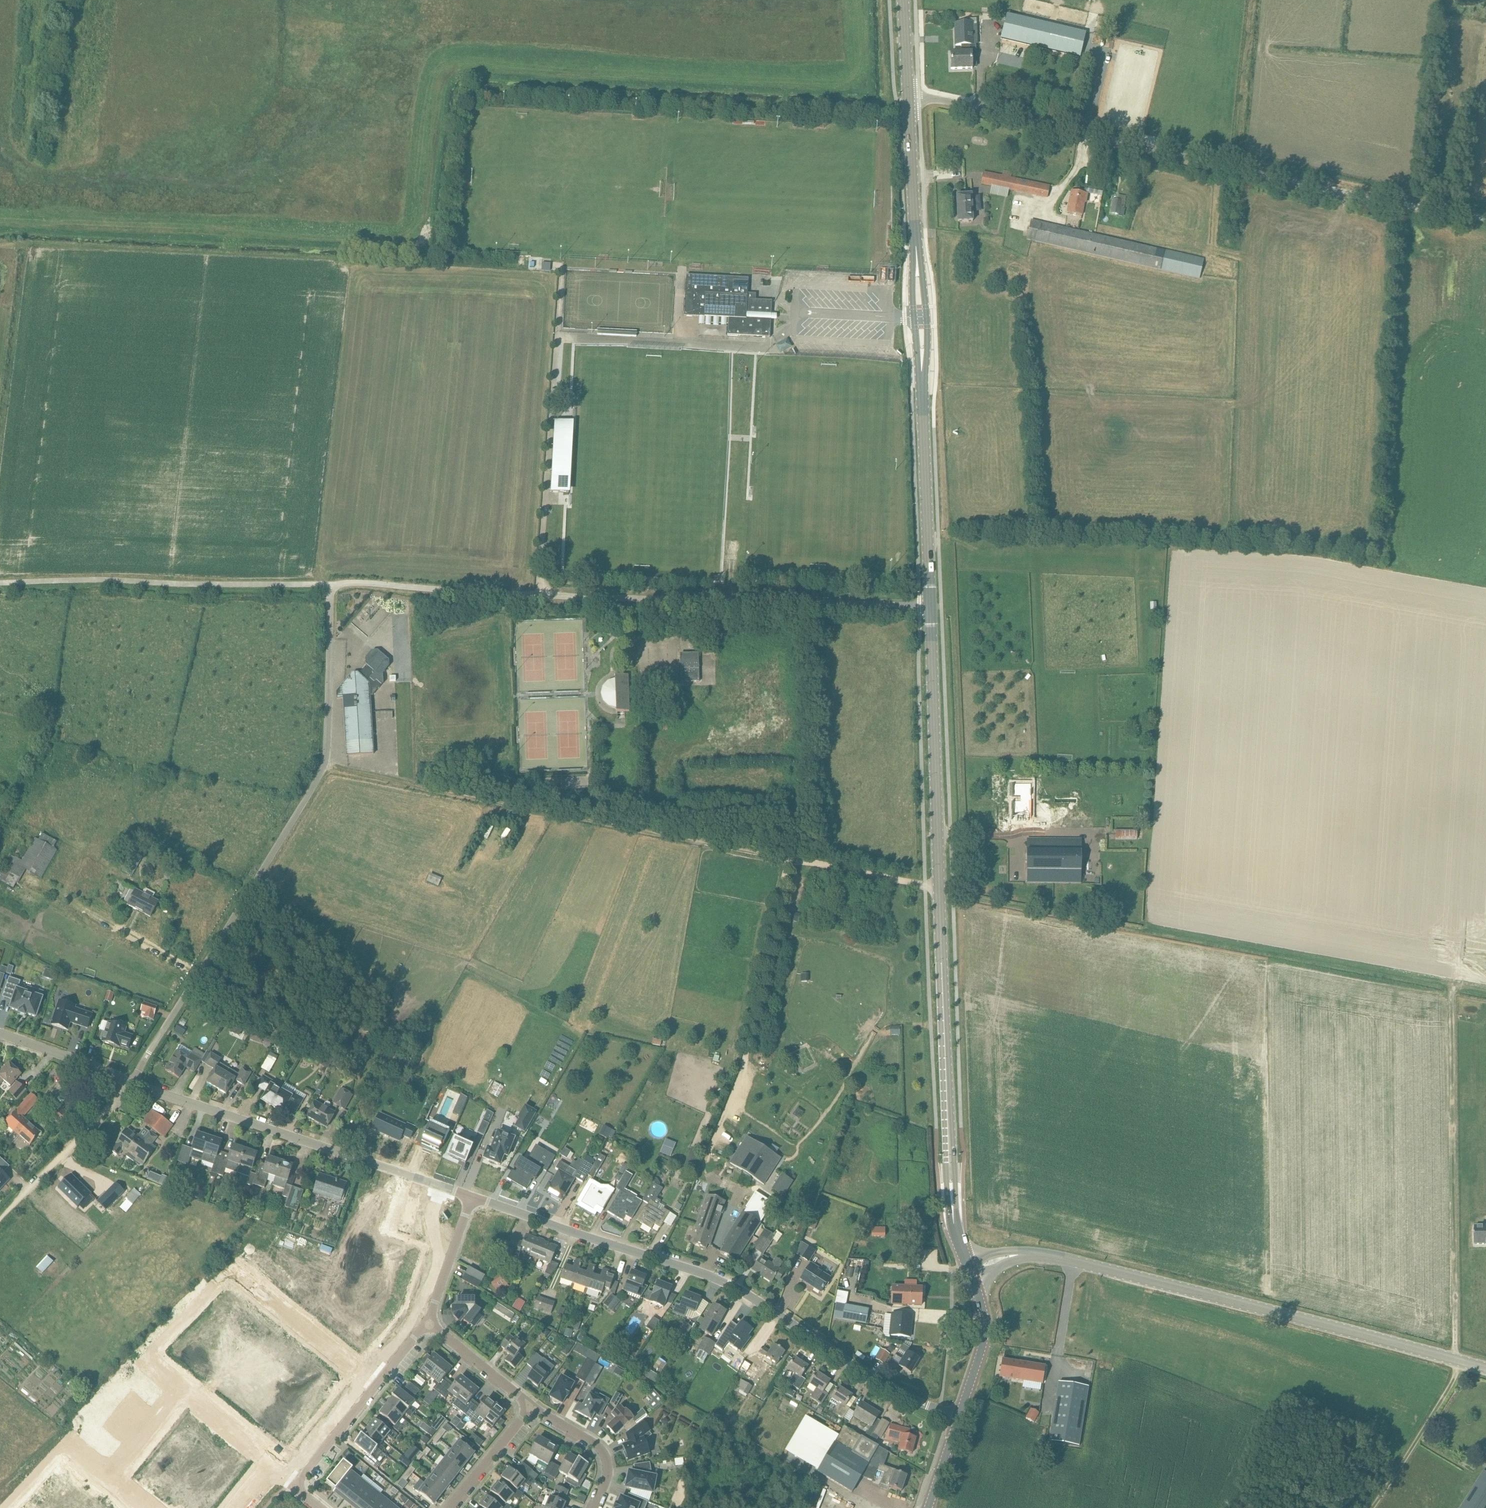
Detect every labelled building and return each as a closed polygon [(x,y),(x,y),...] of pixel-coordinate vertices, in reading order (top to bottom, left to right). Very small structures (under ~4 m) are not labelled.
[(1007,15),(1002,39),(1080,57),(1085,34),(1007,15)] [(973,35),(973,24),(956,24),(956,45),(961,45),(962,53),(951,53),(951,69),(972,69),(971,53),(969,53),(969,45),(974,45),(973,35)] [(1438,122),(1439,107),(1428,106),(1427,121),(1438,122)] [(981,183),(1048,197),(1050,186),(1011,178),(1012,173),(1003,171),(1002,176),(983,171),(981,183)] [(1089,194),(1071,191),(1067,212),(1082,215),(1084,203),(1087,204),(1089,194)] [(972,222),(972,195),(957,196),(958,222),(972,222)] [(1111,213),(1124,215),(1126,201),(1114,199),(1111,213)] [(1140,244),(1031,219),(1027,239),(1190,277),(1199,279),(1204,259),(1165,250),(1164,251),(1139,245),(1140,244)] [(867,273),(867,283),(877,284),(877,273),(867,273)] [(749,279),(686,275),(684,316),(722,318),(722,324),(728,324),(728,335),(770,338),(772,301),(747,300),(749,279)] [(781,347),(783,351),(791,347),(787,340),(783,342),(784,345),(781,347)] [(557,421),(553,492),(566,493),(570,493),(574,422),(570,422),(557,421)] [(344,698),(347,755),(374,754),(371,695),(373,695),(384,683),(383,674),(390,666),(390,661),(378,651),(372,651),(366,659),(366,664),(369,667),(367,668),(366,667),(361,673),(362,674),(361,676),(358,673),(352,674),(337,691),(338,699),(344,698)] [(700,681),(698,654),(681,654),(681,664),(681,682),(700,681)] [(615,676),(615,682),(609,684),(605,688),(604,694),(606,700),(610,705),(616,706),(616,712),(629,711),(628,675),(615,676)] [(1009,792),(1009,821),(1028,821),(1028,792),(1009,792)] [(1115,829),(1115,839),(1137,839),(1137,829),(1115,829)] [(129,844),(139,848),(143,839),(134,835),(129,844)] [(43,877),(58,850),(35,838),(32,844),(27,842),(23,849),(28,852),(23,860),(12,854),(0,877),(0,881),(14,888),(18,883),(19,883),(26,870),(42,879),(43,877)] [(1081,840),(1027,839),(1027,883),(1080,884),(1081,840)] [(123,871),(133,876),(140,861),(131,856),(123,871)] [(168,870),(163,875),(168,880),(173,875),(168,870)] [(430,874),(427,882),(438,887),(442,879),(430,874)] [(133,897),(129,906),(150,917),(158,902),(136,891),(133,897)] [(789,921),(799,923),(801,915),(791,913),(789,921)] [(305,992),(308,987),(288,975),(285,980),(305,992)] [(21,981),(10,978),(3,997),(14,1000),(11,1009),(20,1012),(20,1013),(26,1016),(27,1014),(36,1017),(42,998),(35,995),(35,994),(26,990),(25,992),(18,990),(21,981)] [(105,1000),(111,1003),(114,994),(107,992),(105,1000)] [(211,1011),(216,1004),(210,1000),(208,1004),(204,1001),(201,1005),(211,1011)] [(76,1006),(60,1001),(52,1025),(68,1030),(70,1022),(88,1028),(92,1014),(75,1009),(76,1006)] [(147,1013),(145,1018),(153,1020),(157,1007),(144,1003),(142,1011),(147,1013)] [(334,1022),(339,1028),(346,1020),(342,1015),(334,1022)] [(103,1040),(103,1041),(120,1047),(121,1045),(129,1048),(133,1036),(125,1033),(126,1028),(109,1022),(106,1032),(103,1032),(101,1039),(103,1040)] [(187,1027),(178,1022),(174,1030),(182,1035),(187,1027)] [(253,1031),(250,1040),(262,1043),(265,1035),(253,1031)] [(419,1046),(424,1037),(417,1034),(413,1043),(419,1046)] [(409,1051),(412,1043),(402,1039),(399,1046),(409,1051)] [(192,1052),(180,1045),(166,1070),(179,1078),(186,1067),(195,1072),(204,1054),(195,1048),(192,1052)] [(389,1048),(384,1059),(396,1064),(400,1054),(389,1048)] [(217,1089),(229,1068),(219,1062),(221,1059),(211,1053),(205,1063),(215,1069),(207,1083),(217,1089)] [(333,1058),(324,1053),(318,1064),(327,1069),(333,1058)] [(261,1068),(269,1073),(277,1060),(268,1055),(261,1068)] [(408,1063),(402,1060),(398,1067),(405,1070),(408,1063)] [(10,1064),(0,1075),(0,1084),(4,1080),(11,1087),(22,1074),(10,1064)] [(229,1068),(217,1089),(227,1095),(235,1080),(244,1085),(251,1072),(243,1067),(239,1073),(229,1068)] [(272,1106),(281,1091),(275,1087),(277,1084),(263,1076),(257,1086),(267,1092),(262,1101),(272,1106)] [(27,1090),(18,1082),(8,1093),(17,1101),(27,1090)] [(498,1084),(492,1094),(498,1097),(504,1088),(498,1084)] [(320,1087),(315,1094),(319,1097),(324,1089),(320,1087)] [(283,1113),(286,1108),(289,1110),(288,1113),(294,1116),(306,1096),(296,1090),(295,1090),(291,1097),(281,1091),(272,1106),(283,1113)] [(334,1103),(345,1110),(353,1096),(342,1090),(334,1103)] [(5,1123),(15,1132),(25,1120),(23,1117),(39,1100),(32,1094),(25,1101),(5,1123)] [(465,1102),(467,1098),(461,1094),(459,1100),(465,1102)] [(319,1122),(327,1127),(334,1113),(315,1102),(308,1116),(315,1121),(316,1119),(320,1121),(319,1122)] [(515,1126),(525,1132),(537,1112),(534,1110),(534,1109),(526,1104),(518,1118),(520,1119),(515,1126)] [(72,1117),(62,1108),(53,1119),(63,1127),(72,1117)] [(152,1129),(161,1117),(153,1110),(148,1116),(153,1120),(148,1126),(152,1129)] [(489,1123),(493,1112),(486,1110),(482,1121),(489,1123)] [(406,1126),(385,1116),(378,1131),(400,1141),(404,1132),(406,1133),(405,1136),(411,1138),(415,1127),(407,1124),(406,1126)] [(161,1117),(152,1129),(154,1130),(155,1131),(164,1137),(168,1131),(169,1131),(173,1126),(173,1125),(163,1118),(161,1117)] [(41,1134),(25,1120),(15,1132),(30,1146),(41,1134)] [(431,1123),(430,1121),(425,1135),(425,1134),(426,1135),(422,1144),(439,1151),(443,1142),(444,1143),(450,1130),(448,1131),(431,1124),(431,1123)] [(483,1121),(477,1133),(484,1136),(490,1124),(483,1121)] [(117,1144),(111,1151),(118,1156),(124,1149),(129,1153),(136,1144),(139,1146),(145,1139),(139,1135),(137,1137),(127,1129),(116,1143),(117,1144)] [(129,1153),(126,1156),(134,1162),(135,1160),(143,1166),(156,1148),(152,1145),(158,1137),(153,1134),(150,1131),(150,1132),(145,1139),(139,1146),(136,1144),(129,1153)] [(515,1139),(499,1132),(491,1149),(488,1148),(484,1159),(500,1165),(501,1163),(503,1163),(505,1156),(508,1157),(515,1139)] [(203,1160),(210,1138),(198,1134),(191,1153),(186,1151),(182,1162),(188,1164),(191,1157),(202,1161),(203,1160)] [(457,1135),(448,1155),(454,1158),(459,1161),(460,1160),(466,1163),(476,1139),(471,1137),(469,1140),(457,1135)] [(593,1144),(599,1148),(605,1139),(598,1135),(593,1144)] [(747,1137),(730,1163),(764,1185),(781,1159),(747,1137)] [(211,1172),(218,1175),(225,1153),(219,1151),(222,1142),(210,1138),(203,1160),(214,1164),(211,1172)] [(674,1149),(663,1144),(660,1153),(671,1157),(674,1149)] [(226,1168),(238,1172),(246,1150),(233,1146),(230,1155),(225,1153),(218,1175),(223,1176),(226,1168)] [(512,1171),(507,1179),(526,1190),(533,1178),(535,1180),(536,1180),(536,1179),(541,1172),(541,1170),(539,1169),(539,1167),(547,1172),(556,1157),(545,1151),(545,1152),(537,1147),(528,1162),(527,1161),(523,1159),(521,1158),(520,1157),(519,1159),(516,1165),(515,1166),(516,1166),(518,1168),(515,1172),(512,1171)] [(690,1147),(683,1165),(692,1168),(699,1150),(690,1147)] [(254,1184),(257,1175),(251,1173),(253,1169),(257,1154),(246,1150),(238,1172),(250,1176),(248,1182),(247,1184),(253,1187),(254,1184)] [(600,1154),(593,1165),(588,1174),(594,1178),(606,1158),(600,1154)] [(586,1156),(583,1160),(591,1164),(593,1160),(586,1156)] [(269,1175),(276,1177),(281,1162),(269,1158),(266,1165),(261,1163),(257,1175),(254,1184),(265,1187),(269,1175)] [(588,1174),(593,1165),(591,1164),(583,1160),(582,1159),(576,1170),(560,1161),(556,1168),(559,1170),(552,1183),(549,1182),(545,1190),(562,1200),(564,1197),(565,1198),(566,1196),(565,1195),(574,1179),(572,1178),(573,1176),(583,1182),(588,1174)] [(282,1197),(288,1199),(292,1187),(286,1185),(293,1166),(281,1162),(276,1177),(273,1186),(285,1190),(282,1197)] [(624,1164),(615,1179),(620,1182),(626,1171),(628,1169),(627,1169),(629,1167),(624,1164)] [(9,1179),(3,1174),(0,1171),(0,1189),(9,1179)] [(620,1191),(608,1212),(623,1221),(626,1216),(632,1220),(642,1201),(636,1198),(637,1196),(628,1191),(625,1189),(633,1175),(626,1171),(620,1182),(616,1188),(620,1191)] [(783,1174),(773,1190),(783,1197),(793,1181),(783,1174)] [(71,1175),(58,1188),(78,1208),(79,1207),(78,1207),(79,1206),(89,1195),(90,1194),(91,1195),(91,1194),(71,1175)] [(343,1203),(349,1185),(338,1181),(338,1180),(337,1180),(336,1182),(320,1177),(314,1192),(343,1203)] [(642,1212),(637,1220),(643,1224),(644,1223),(652,1228),(651,1229),(652,1230),(654,1225),(660,1228),(670,1213),(663,1209),(661,1212),(656,1209),(659,1205),(661,1201),(657,1199),(663,1189),(659,1187),(660,1184),(660,1183),(659,1180),(657,1179),(656,1178),(643,1200),(649,1204),(646,1208),(645,1207),(642,1212)] [(599,1188),(591,1183),(579,1203),(586,1207),(587,1205),(595,1210),(594,1212),(597,1207),(603,1211),(614,1192),(607,1189),(599,1188)] [(378,1185),(376,1190),(384,1193),(386,1187),(378,1185)] [(111,1187),(103,1196),(97,1203),(106,1211),(113,1204),(120,1196),(111,1187)] [(197,1196),(200,1190),(194,1187),(191,1194),(197,1196)] [(304,1191),(292,1187),(288,1199),(285,1207),(297,1210),(304,1191)] [(256,1199),(259,1191),(253,1189),(250,1197),(256,1199)] [(728,1241),(721,1252),(736,1262),(761,1223),(775,1201),(770,1198),(769,1200),(756,1192),(746,1207),(747,1208),(744,1213),(743,1212),(726,1239),(728,1241)] [(725,1202),(708,1195),(698,1221),(695,1231),(697,1231),(693,1244),(706,1249),(708,1244),(710,1245),(713,1236),(725,1202)] [(680,1212),(683,1207),(678,1204),(675,1209),(680,1212)] [(811,1220),(808,1227),(815,1230),(818,1222),(811,1220)] [(885,1227),(877,1227),(876,1222),(872,1222),(872,1236),(885,1236),(885,1227)] [(802,1235),(806,1225),(800,1223),(796,1233),(802,1235)] [(753,1248),(762,1254),(774,1235),(765,1229),(753,1248)] [(1476,1232),(1476,1250),(1485,1250),(1485,1232),(1476,1232)] [(539,1258),(545,1242),(527,1235),(524,1243),(512,1239),(507,1252),(519,1257),(521,1251),(539,1258)] [(545,1242),(539,1258),(550,1263),(545,1273),(551,1276),(560,1265),(551,1262),(557,1247),(545,1242)] [(315,1249),(329,1261),(334,1255),(320,1243),(315,1249)] [(815,1252),(809,1248),(802,1258),(808,1262),(815,1252)] [(54,1262),(51,1259),(47,1256),(37,1267),(43,1273),(47,1269),(54,1262)] [(772,1265),(761,1258),(754,1270),(772,1282),(775,1277),(779,1280),(784,1273),(777,1269),(782,1262),(777,1259),(772,1265)] [(575,1284),(582,1261),(576,1259),(574,1264),(567,1262),(561,1280),(575,1284)] [(582,1261),(575,1284),(588,1288),(596,1266),(590,1264),(587,1273),(580,1270),(583,1262),(582,1261)] [(819,1268),(812,1263),(806,1271),(801,1279),(802,1280),(802,1279),(803,1277),(815,1285),(813,1287),(821,1292),(830,1280),(817,1271),(819,1268)] [(596,1266),(588,1288),(602,1293),(604,1287),(611,1290),(616,1273),(603,1269),(602,1273),(595,1271),(596,1266)] [(365,1286),(371,1279),(357,1267),(351,1274),(365,1286)] [(478,1289),(485,1276),(470,1267),(463,1280),(478,1289)] [(643,1285),(646,1277),(632,1272),(624,1291),(641,1298),(648,1287),(643,1285)] [(509,1286),(502,1276),(491,1284),(498,1294),(509,1286)] [(667,1301),(672,1287),(658,1282),(653,1293),(648,1291),(644,1300),(663,1308),(666,1301),(667,1301)] [(891,1304),(921,1306),(922,1288),(892,1286),(891,1304)] [(229,1289),(216,1306),(226,1314),(240,1297),(229,1289)] [(700,1299),(686,1293),(682,1304),(677,1302),(673,1312),(684,1316),(687,1309),(695,1312),(700,1299)] [(604,1305),(612,1311),(620,1301),(612,1294),(604,1305)] [(240,1297),(226,1314),(237,1322),(250,1306),(240,1297)] [(546,1311),(549,1300),(543,1298),(540,1309),(546,1311)] [(453,1307),(453,1313),(454,1317),(456,1319),(461,1323),(464,1320),(470,1325),(481,1311),(475,1307),(475,1299),(457,1299),(457,1307),(453,1307)] [(520,1311),(525,1302),(518,1299),(514,1307),(520,1311)] [(555,1302),(549,1300),(546,1311),(552,1313),(555,1302)] [(837,1307),(835,1318),(866,1323),(869,1309),(858,1307),(845,1304),(844,1308),(837,1307)] [(726,1312),(714,1305),(699,1330),(712,1337),(726,1312)] [(250,1306),(237,1322),(247,1331),(261,1314),(250,1306)] [(515,1314),(507,1309),(503,1315),(511,1320),(515,1314)] [(910,1337),(913,1316),(891,1315),(890,1335),(910,1337)] [(653,1317),(646,1328),(653,1332),(660,1322),(653,1317)] [(692,1326),(684,1321),(679,1329),(687,1334),(692,1326)] [(731,1322),(716,1346),(722,1350),(728,1342),(741,1350),(742,1349),(750,1338),(748,1336),(752,1330),(742,1322),(739,1327),(731,1322)] [(271,1325),(258,1340),(267,1347),(279,1332),(271,1325)] [(542,1333),(546,1337),(550,1332),(546,1328),(542,1333)] [(564,1335),(571,1338),(573,1330),(567,1328),(564,1335)] [(279,1332),(267,1347),(275,1354),(288,1339),(279,1332)] [(582,1333),(578,1339),(583,1343),(587,1337),(582,1333)] [(671,1344),(679,1349),(686,1337),(679,1333),(671,1344)] [(515,1339),(510,1335),(501,1346),(506,1350),(505,1351),(509,1355),(505,1361),(515,1369),(524,1358),(519,1354),(526,1346),(516,1338),(515,1339)] [(182,1337),(170,1352),(179,1359),(191,1344),(182,1337)] [(705,1338),(695,1356),(705,1362),(715,1344),(705,1338)] [(288,1339),(275,1354),(284,1361),(297,1346),(288,1339)] [(573,1346),(567,1342),(560,1352),(566,1356),(573,1346)] [(596,1362),(599,1355),(577,1343),(573,1350),(596,1362)] [(191,1344),(179,1359),(187,1366),(199,1351),(191,1344)] [(785,1352),(774,1345),(770,1352),(763,1347),(759,1353),(757,1351),(754,1356),(763,1362),(765,1358),(776,1365),(785,1352)] [(878,1346),(877,1348),(871,1357),(884,1364),(890,1353),(878,1346)] [(199,1351),(187,1366),(195,1373),(208,1357),(199,1351)] [(904,1357),(897,1353),(894,1360),(900,1364),(899,1366),(911,1373),(919,1360),(907,1353),(904,1357)] [(527,1378),(539,1387),(548,1375),(554,1367),(544,1359),(542,1361),(534,1354),(527,1364),(534,1370),(527,1378)] [(431,1377),(443,1362),(435,1355),(430,1361),(428,1359),(423,1364),(426,1366),(420,1372),(425,1376),(427,1374),(431,1377)] [(208,1357),(195,1373),(205,1380),(217,1365),(208,1357)] [(808,1367),(795,1358),(787,1369),(794,1374),(788,1384),(798,1390),(805,1380),(801,1377),(808,1367)] [(587,1359),(576,1378),(585,1383),(596,1364),(587,1359)] [(746,1360),(740,1371),(754,1379),(762,1366),(754,1361),(751,1364),(746,1360)] [(1013,1361),(1003,1360),(1000,1377),(1043,1384),(1045,1366),(1013,1361)] [(452,1369),(443,1362),(431,1377),(435,1381),(433,1383),(436,1385),(433,1389),(440,1394),(448,1383),(443,1380),(452,1369)] [(326,1367),(320,1375),(335,1387),(341,1379),(326,1367)] [(830,1381),(817,1373),(809,1384),(816,1388),(810,1398),(821,1405),(827,1395),(823,1392),(830,1381)] [(231,1375),(218,1391),(227,1398),(240,1382),(231,1375)] [(320,1375),(314,1383),(329,1395),(335,1387),(320,1375)] [(454,1396),(458,1399),(470,1383),(461,1376),(453,1387),(448,1383),(440,1394),(446,1399),(449,1395),(452,1398),(454,1396)] [(550,1397),(553,1398),(553,1401),(554,1403),(556,1404),(558,1404),(560,1403),(563,1404),(567,1396),(568,1397),(571,1391),(570,1391),(574,1384),(562,1377),(550,1397)] [(748,1395),(753,1386),(741,1380),(735,1391),(746,1397),(747,1395),(748,1395)] [(240,1382),(227,1398),(236,1405),(248,1389),(240,1382)] [(410,1382),(406,1387),(416,1395),(420,1390),(410,1382)] [(1079,1446),(1088,1387),(1059,1382),(1049,1442),(1079,1446)] [(314,1383),(308,1390),(322,1402),(329,1395),(314,1383)] [(472,1385),(470,1383),(458,1399),(455,1402),(459,1405),(457,1408),(466,1416),(475,1405),(470,1401),(479,1391),(476,1389),(477,1388),(473,1384),(472,1385)] [(412,1399),(416,1395),(406,1387),(402,1391),(399,1389),(392,1397),(393,1398),(393,1397),(414,1414),(417,1411),(411,1406),(415,1402),(412,1399)] [(852,1396),(839,1387),(831,1398),(839,1403),(833,1412),(843,1419),(850,1409),(845,1406),(852,1396)] [(248,1389),(236,1405),(244,1411),(256,1396),(248,1389)] [(308,1390),(302,1398),(316,1410),(322,1402),(308,1390)] [(617,1392),(609,1405),(616,1408),(623,1396),(617,1392)] [(578,1403),(574,1410),(590,1419),(596,1409),(601,1412),(609,1399),(599,1393),(596,1399),(588,1394),(582,1405),(578,1403)] [(256,1396),(244,1411),(253,1418),(265,1403),(256,1396)] [(657,1399),(662,1405),(666,1402),(662,1396),(657,1399)] [(411,1418),(414,1414),(393,1397),(393,1398),(386,1406),(402,1418),(406,1414),(411,1418)] [(302,1398),(296,1405),(310,1417),(316,1410),(302,1398)] [(475,1405),(466,1416),(473,1421),(476,1417),(479,1419),(480,1417),(484,1421),(497,1405),(495,1403),(496,1402),(491,1399),(490,1400),(488,1398),(479,1409),(475,1405)] [(880,1413),(862,1402),(854,1416),(871,1427),(864,1438),(869,1440),(881,1420),(877,1418),(880,1413)] [(296,1405),(290,1413),(304,1425),(310,1417),(296,1405)] [(499,1407),(497,1405),(484,1421),(488,1424),(487,1426),(491,1430),(497,1423),(499,1425),(503,1420),(501,1418),(506,1412),(503,1410),(504,1409),(500,1406),(499,1407)] [(399,1422),(402,1418),(386,1406),(380,1414),(395,1426),(393,1428),(399,1432),(404,1427),(399,1422)] [(648,1416),(642,1409),(633,1418),(626,1410),(625,1411),(621,1407),(619,1408),(612,1415),(616,1419),(607,1427),(616,1436),(625,1427),(629,1430),(637,1424),(648,1416)] [(1031,1408),(1026,1418),(1034,1423),(1040,1413),(1031,1408)] [(290,1413),(283,1420),(298,1432),(304,1425),(290,1413)] [(869,1440),(874,1443),(878,1436),(881,1438),(890,1423),(882,1419),(881,1420),(869,1440)] [(283,1420),(277,1428),(292,1440),(298,1432),(283,1420)] [(368,1428),(384,1441),(388,1436),(393,1440),(397,1434),(392,1430),(390,1432),(375,1420),(368,1428)] [(649,1453),(645,1440),(652,1435),(649,1431),(650,1430),(643,1422),(627,1434),(631,1447),(625,1449),(626,1452),(624,1452),(626,1459),(628,1458),(629,1461),(649,1453)] [(436,1432),(438,1429),(432,1424),(430,1427),(431,1428),(436,1432)] [(178,1425),(170,1435),(187,1449),(195,1439),(178,1425)] [(912,1453),(915,1442),(916,1438),(908,1436),(910,1429),(891,1425),(888,1436),(886,1439),(900,1443),(898,1450),(912,1453)] [(879,1464),(884,1466),(888,1452),(879,1446),(874,1443),(869,1440),(864,1438),(845,1427),(835,1442),(817,1472),(852,1492),(863,1473),(874,1477),(876,1470),(879,1464)] [(277,1428),(271,1435),(286,1447),(292,1440),(277,1428)] [(384,1441),(368,1428),(362,1436),(383,1452),(386,1449),(380,1445),(384,1441)] [(436,1432),(431,1428),(428,1433),(432,1437),(436,1432)] [(442,1428),(438,1434),(442,1437),(446,1431),(442,1428)] [(437,1443),(442,1437),(438,1434),(433,1440),(437,1443)] [(470,1439),(480,1447),(484,1442),(474,1434),(470,1439)] [(383,1452),(362,1436),(362,1435),(355,1444),(368,1454),(364,1458),(377,1469),(381,1464),(388,1456),(383,1452)] [(430,1440),(425,1436),(421,1441),(426,1445),(430,1440)] [(529,1455),(538,1460),(539,1460),(549,1443),(539,1437),(529,1455)] [(453,1450),(468,1462),(475,1453),(459,1441),(453,1450)] [(559,1448),(549,1443),(539,1460),(548,1465),(544,1473),(550,1476),(556,1465),(551,1462),(559,1448)] [(420,1451),(416,1448),(412,1452),(417,1456),(420,1451)] [(423,1453),(424,1455),(426,1457),(431,1451),(427,1448),(423,1453)] [(446,1458),(461,1470),(468,1462),(453,1450),(446,1458)] [(351,1454),(347,1451),(343,1455),(347,1459),(351,1454)] [(419,1461),(424,1455),(423,1453),(421,1452),(416,1458),(419,1461)] [(562,1468),(556,1465),(550,1476),(555,1479),(560,1472),(569,1477),(579,1460),(569,1454),(562,1468)] [(461,1470),(446,1458),(439,1467),(454,1479),(461,1470)] [(411,1463),(407,1459),(403,1464),(408,1467),(411,1463)] [(568,1478),(578,1483),(589,1465),(579,1459),(579,1460),(569,1477),(568,1478)] [(335,1491),(351,1471),(353,1468),(344,1461),(327,1482),(336,1489),(333,1492),(334,1492),(335,1491)] [(518,1467),(524,1472),(528,1475),(532,1470),(522,1462),(518,1467)] [(648,1475),(649,1472),(651,1471),(650,1463),(634,1465),(636,1473),(630,1472),(626,1487),(653,1493),(656,1477),(648,1475)] [(895,1470),(884,1466),(879,1464),(876,1470),(884,1473),(879,1487),(880,1487),(880,1486),(886,1489),(887,1486),(901,1491),(907,1476),(894,1471),(895,1470)] [(63,1466),(51,1481),(60,1488),(72,1473),(63,1466)] [(412,1467),(407,1473),(411,1476),(416,1470),(412,1467)] [(454,1479),(439,1467),(432,1475),(448,1488),(454,1479)] [(528,1475),(524,1472),(520,1477),(510,1469),(502,1478),(513,1486),(518,1491),(522,1486),(523,1488),(526,1484),(529,1487),(535,1480),(528,1475)] [(1484,1470),(1460,1507),(1485,1507),(1485,1472),(1484,1470)] [(341,1497),(342,1496),(345,1498),(361,1479),(351,1471),(335,1491),(341,1497)] [(72,1473),(60,1488),(68,1495),(80,1480),(72,1473)] [(406,1481),(411,1476),(407,1473),(402,1478),(406,1481)] [(376,1477),(375,1479),(380,1483),(383,1479),(378,1475),(376,1477)] [(432,1475),(426,1484),(441,1496),(448,1488),(432,1475)] [(371,1487),(361,1479),(345,1498),(348,1500),(347,1501),(354,1507),(371,1487)] [(80,1480),(68,1495),(77,1503),(90,1487),(80,1480)] [(491,1492),(502,1500),(507,1504),(510,1500),(512,1502),(514,1499),(518,1502),(523,1495),(518,1491),(513,1486),(509,1491),(498,1482),(491,1492)] [(441,1496),(426,1484),(419,1493),(434,1505),(441,1496)] [(399,1491),(393,1486),(389,1490),(396,1496),(399,1491)] [(557,1486),(554,1492),(566,1497),(569,1491),(557,1486)] [(380,1494),(371,1487),(354,1507),(355,1507),(369,1507),(380,1494)] [(546,1507),(549,1507),(565,1507),(564,1507),(566,1503),(564,1502),(566,1497),(554,1492),(552,1497),(550,1497),(546,1507)] [(189,1503),(196,1507),(213,1507),(196,1494),(189,1503)] [(380,1494),(369,1507),(386,1507),(390,1502),(380,1494)] [(648,1502),(629,1494),(627,1498),(627,1499),(621,1497),(618,1504),(617,1503),(615,1507),(646,1507),(648,1502)] [(576,1500),(584,1503),(586,1498),(578,1495),(576,1500)] [(507,1504),(502,1500),(498,1505),(487,1496),(480,1506),(483,1507),(511,1507),(507,1504)] [(95,1507),(110,1507),(112,1505),(103,1498),(95,1507)] [(409,1500),(405,1505),(408,1507),(412,1507),(415,1504),(409,1500)]
